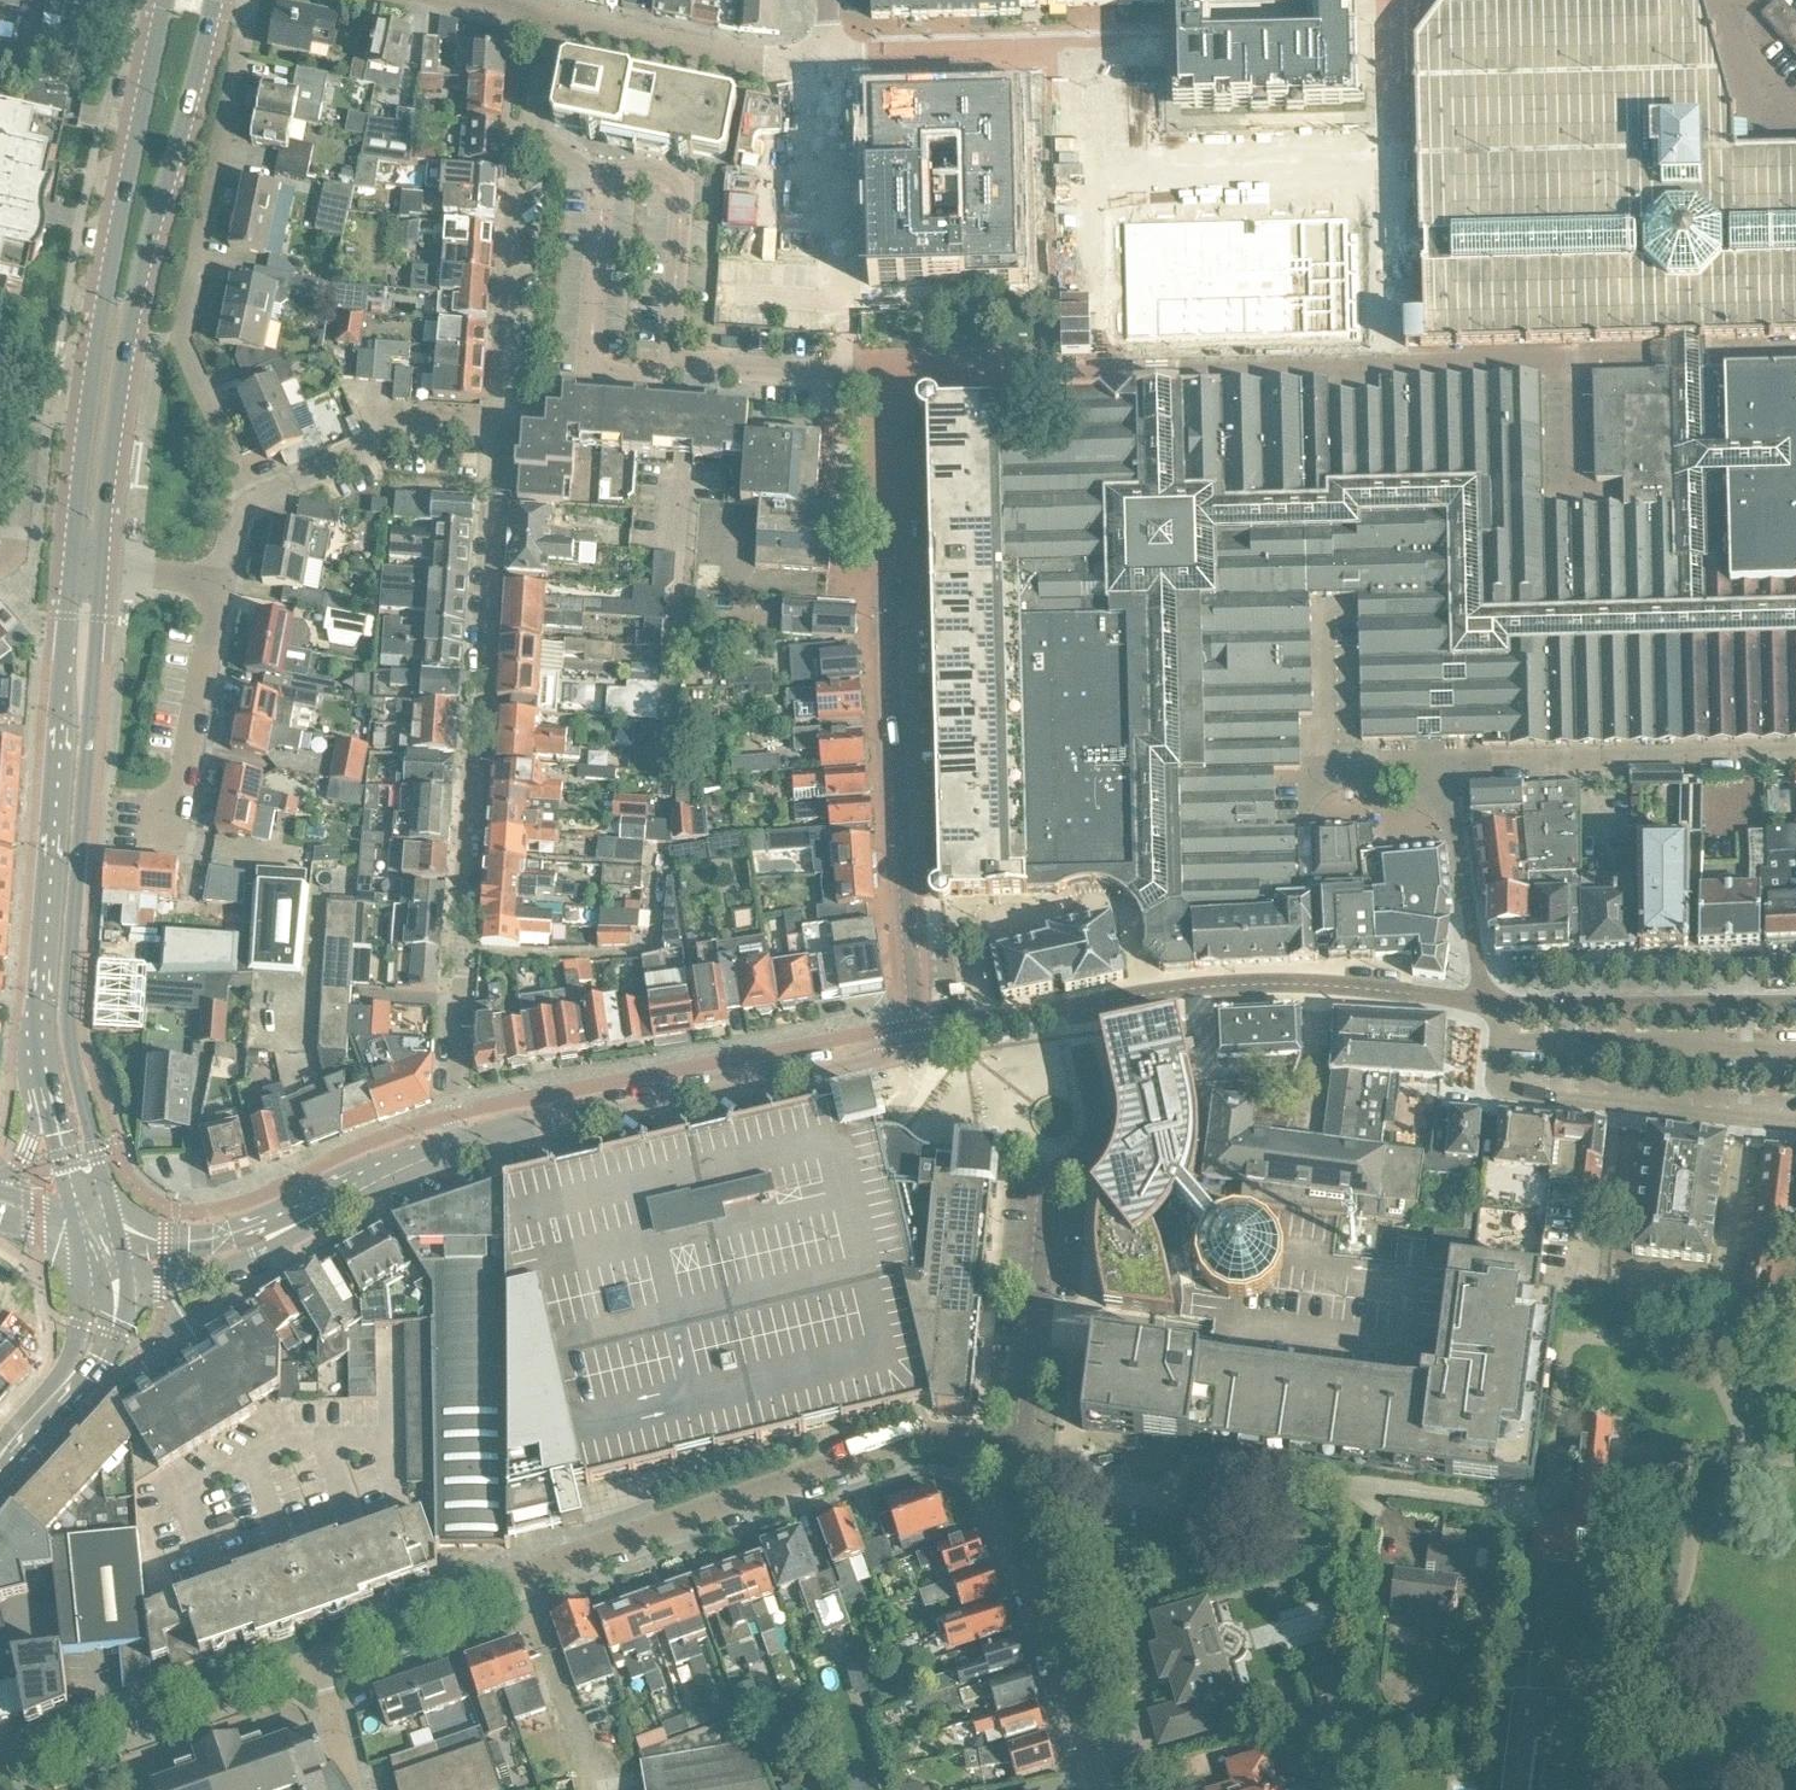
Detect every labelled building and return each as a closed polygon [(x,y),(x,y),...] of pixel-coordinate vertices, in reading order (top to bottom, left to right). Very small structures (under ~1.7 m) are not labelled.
[(20,0),(6,0),(5,6),(18,9),(20,1),(20,0)] [(44,16),(62,20),(66,0),(47,0),(44,16)] [(624,7),(646,12),(647,4),(630,0),(624,0),(624,7)] [(654,13),(693,21),(696,9),(698,0),(657,0),(654,13)] [(728,5),(743,5),(741,32),(780,35),(782,0),(728,0),(728,5)] [(873,18),(1021,14),(1021,7),(1019,7),(1019,0),(872,0),(873,18)] [(1179,22),(1180,34),(1180,61),(1185,61),(1185,96),(1195,96),(1195,107),(1214,107),(1216,107),(1217,107),(1217,101),(1232,100),(1232,106),(1233,106),(1235,106),(1250,106),(1252,106),(1253,106),(1253,100),(1268,100),(1268,105),(1269,105),(1271,105),(1286,105),(1288,105),(1289,105),(1289,99),(1304,99),(1304,104),(1305,104),(1307,104),(1344,103),(1343,94),(1358,93),(1358,91),(1358,90),(1357,25),(1357,20),(1356,0),(1179,0),(1179,22)] [(1418,39),(1417,39),(1415,42),(1416,42),(1415,43),(1415,47),(1417,120),(1417,124),(1419,192),(1420,250),(1421,342),(1421,346),(1684,339),(1795,337),(1795,149),(1735,151),(1734,141),(1735,141),(1735,137),(1734,137),(1734,128),(1735,128),(1735,124),(1734,124),(1733,113),(1703,0),(1447,0),(1418,39)] [(1762,16),(1795,54),(1795,0),(1779,0),(1762,16)] [(272,47),(310,55),(312,42),(332,46),(338,17),(281,5),(272,47)] [(719,27),(721,15),(696,9),(693,21),(719,27)] [(378,25),(376,34),(369,65),(402,72),(406,56),(411,32),(378,25)] [(365,83),(369,65),(376,34),(362,31),(351,80),(365,83)] [(505,81),(509,40),(487,38),(486,47),(472,46),(470,79),(472,79),(505,81)] [(426,39),(423,75),(439,76),(442,40),(426,39)] [(736,100),(732,95),(706,90),(707,88),(698,86),(698,87),(672,82),(673,81),(664,79),(664,80),(638,75),(639,74),(630,73),(604,68),(605,68),(596,66),(596,68),(570,63),(565,66),(564,71),(562,71),(560,79),(561,80),(556,105),(555,105),(553,113),(555,114),(554,118),(558,123),(584,128),(583,134),(588,135),(592,142),(599,137),(603,138),(611,148),(635,153),(635,154),(637,155),(638,153),(662,158),(673,152),(677,152),(681,159),(689,155),(693,156),(694,150),(720,155),(725,152),(726,147),(728,148),(730,139),(729,139),(734,114),(735,114),(737,105),(735,105),(736,100)] [(329,75),(322,73),(298,68),(294,91),(265,85),(259,113),(294,121),(319,126),(329,75)] [(52,78),(39,75),(32,108),(64,114),(69,93),(63,92),(64,86),(51,83),(52,78)] [(444,77),(439,76),(423,75),(421,90),(443,92),(444,77)] [(503,117),(505,81),(472,79),(469,114),(503,117)] [(0,92),(0,110),(22,115),(27,95),(1,89),(0,92)] [(1022,98),(1022,95),(983,96),(904,98),(876,99),(865,99),(865,102),(873,102),(874,124),(866,124),(867,155),(875,155),(875,177),(867,177),(868,207),(876,207),(876,229),(868,229),(870,285),(924,284),(971,283),(998,282),(1027,281),(1026,225),(1018,225),(1017,204),(1025,203),(1024,173),(1016,173),(1016,151),(1024,151),(1024,150),(1023,121),(1023,120),(1015,120),(1014,98),(1022,98)] [(0,111),(0,288),(4,289),(4,290),(6,291),(6,289),(20,293),(28,260),(32,262),(36,255),(38,253),(39,250),(40,247),(41,244),(42,241),(42,239),(42,236),(42,233),(42,229),(41,222),(40,223),(38,219),(35,213),(39,192),(41,192),(49,160),(54,161),(63,125),(48,122),(49,120),(47,120),(46,121),(0,111)] [(289,141),(294,121),(259,113),(253,142),(282,148),(277,171),(308,178),(314,147),(289,141)] [(399,113),(398,124),(370,120),(362,156),(361,158),(374,160),(413,166),(415,138),(417,116),(399,113)] [(499,162),(502,124),(463,121),(460,159),(499,162)] [(370,189),(374,160),(361,158),(355,187),(370,189)] [(498,194),(499,170),(429,165),(427,188),(442,189),(498,194)] [(280,187),(269,184),(245,179),(238,213),(273,221),(280,187)] [(496,217),(498,194),(442,189),(442,196),(447,196),(445,213),(462,214),(462,215),(496,217)] [(407,192),(405,216),(410,217),(410,214),(427,216),(428,194),(407,192)] [(344,238),(351,208),(322,203),(316,232),(344,238)] [(266,255),(273,221),(238,213),(231,248),(266,255)] [(1347,217),(1124,223),(1127,339),(1350,333),(1347,217)] [(422,220),(410,223),(399,225),(398,244),(409,245),(409,242),(420,243),(422,220)] [(494,249),(495,226),(446,222),(444,244),(494,249)] [(492,272),(494,249),(444,244),(443,268),(492,272)] [(270,254),(267,270),(293,275),(296,276),(299,261),(270,254)] [(336,279),(353,282),(357,257),(340,255),(336,279)] [(490,295),(492,272),(443,268),(442,278),(426,277),(424,292),(441,294),(457,294),(457,293),(490,295)] [(293,275),(267,270),(264,269),(260,286),(234,280),(227,312),(269,321),(279,323),(282,306),(287,302),(289,292),(293,275)] [(327,310),(329,310),(343,311),(345,285),(330,284),(327,310)] [(488,319),(490,295),(457,293),(457,294),(441,294),(439,316),(488,319)] [(396,316),(415,318),(416,308),(397,306),(396,316)] [(363,314),(343,311),(329,310),(328,323),(341,325),(339,343),(360,346),(363,314)] [(262,349),(269,321),(227,312),(220,343),(247,349),(246,355),(237,359),(243,373),(268,363),(267,361),(285,359),(285,354),(262,349)] [(486,351),(488,325),(441,321),(441,324),(424,323),(423,346),(439,347),(486,351)] [(410,360),(412,346),(377,343),(376,353),(374,381),(391,383),(393,359),(410,360)] [(484,376),(486,351),(439,347),(437,372),(484,376)] [(374,381),(376,353),(360,352),(357,380),(374,381)] [(294,379),(285,359),(267,361),(268,363),(243,373),(244,375),(248,373),(254,387),(240,393),(254,425),(289,409),(279,387),(294,379)] [(397,368),(396,383),(394,400),(411,401),(414,369),(397,368)] [(1544,483),(1541,374),(1539,374),(1539,375),(1488,376),(1488,375),(1380,378),(1380,392),(1330,394),(1329,379),(1221,382),(1181,383),(1181,384),(1181,385),(1176,385),(1176,384),(1175,384),(1175,383),(1172,383),(1172,384),(1169,384),(1169,385),(1153,386),(1145,386),(1145,385),(1143,385),(1143,384),(1140,384),(1140,385),(1139,385),(1139,386),(1134,386),(1134,385),(1131,385),(1130,386),(1130,387),(1130,388),(1119,399),(1118,399),(1117,400),(1115,399),(1102,388),(1103,387),(1101,386),(1099,386),(1072,387),(1072,386),(1068,386),(1068,387),(1068,389),(1070,441),(1017,442),(1017,415),(1017,403),(1020,403),(1020,401),(1001,402),(1001,401),(998,401),(998,402),(967,403),(967,402),(963,402),(963,403),(940,403),(939,399),(936,396),(932,394),(927,394),(923,395),(920,399),(918,403),(918,407),(920,411),(924,414),(928,415),(929,439),(928,439),(928,443),(929,443),(930,475),(929,475),(929,479),(930,479),(931,511),(930,511),(930,515),(931,515),(932,548),(931,548),(931,551),(932,551),(933,584),(932,584),(932,587),(933,587),(934,620),(933,620),(933,624),(934,624),(935,656),(934,656),(934,660),(935,660),(936,692),(935,692),(935,696),(936,696),(937,728),(936,728),(936,732),(937,732),(938,765),(937,765),(937,768),(938,768),(938,801),(938,804),(939,804),(939,837),(938,837),(939,841),(940,873),(939,873),(939,877),(940,877),(940,883),(936,885),(933,888),(931,892),(931,896),(933,900),(936,903),(940,905),(945,904),(949,902),(952,899),(953,895),(959,894),(959,895),(963,895),(963,894),(973,894),(988,894),(992,894),(1024,893),(1028,893),(1055,892),(1055,893),(1058,893),(1060,891),(1059,891),(1063,889),(1066,888),(1066,887),(1071,885),(1077,883),(1082,882),(1088,881),(1094,881),(1094,882),(1097,882),(1097,881),(1103,883),(1109,884),(1114,886),(1120,889),(1124,892),(1124,893),(1127,895),(1131,898),(1134,902),(1137,906),(1140,910),(1142,915),(1143,918),(1143,919),(1143,922),(1144,922),(1146,927),(1146,933),(1147,939),(1146,945),(1145,951),(1144,950),(1144,953),(1146,955),(1146,954),(1164,970),(1163,970),(1165,972),(1168,972),(1167,971),(1191,969),(1191,970),(1195,970),(1194,965),(1196,964),(1196,966),(1251,964),(1251,962),(1260,961),(1260,963),(1319,960),(1317,948),(1319,948),(1316,895),(1329,895),(1328,878),(1313,879),(1313,880),(1296,880),(1294,827),(1275,827),(1273,769),(1301,768),(1301,766),(1300,766),(1298,716),(1313,715),(1313,713),(1312,713),(1309,596),(1360,595),(1361,620),(1360,620),(1360,622),(1361,622),(1362,659),(1361,659),(1361,661),(1362,661),(1362,685),(1361,685),(1361,687),(1362,687),(1363,712),(1362,712),(1362,714),(1363,714),(1363,739),(1362,739),(1363,741),(1428,739),(1483,737),(1483,745),(1509,744),(1509,746),(1795,738),(1795,369),(1685,372),(1594,374),(1596,481),(1624,481),(1625,504),(1545,507),(1544,483)] [(482,400),(484,376),(437,372),(436,397),(482,400)] [(604,443),(607,397),(578,395),(578,390),(565,389),(564,409),(548,408),(547,429),(570,431),(570,433),(581,434),(581,441),(604,443)] [(674,448),(678,402),(649,400),(649,395),(636,395),(636,399),(607,397),(604,443),(624,444),(623,451),(654,454),(654,447),(674,448)] [(746,453),(747,440),(750,407),(720,405),(720,401),(707,400),(706,404),(678,402),(674,448),(694,450),(694,457),(725,459),(725,452),(746,453)] [(305,401),(289,409),(254,425),(269,458),(283,453),(288,466),(326,450),(315,424),(305,401)] [(569,452),(570,433),(570,431),(547,429),(524,427),(522,457),(517,457),(516,470),(521,470),(519,500),(565,503),(566,482),(574,483),(576,452),(569,452)] [(817,506),(822,440),(822,437),(766,433),(765,441),(747,440),(746,453),(743,492),(730,491),(729,504),(761,506),(756,567),(830,572),(834,511),(837,512),(838,508),(817,506)] [(473,524),(475,499),(388,493),(387,517),(396,518),(435,521),(473,524)] [(339,525),(342,508),(301,500),(298,517),(339,525)] [(387,515),(388,501),(374,500),(372,514),(387,515)] [(552,528),(553,511),(513,508),(511,539),(570,543),(576,544),(579,544),(595,545),(596,536),(571,534),(571,529),(552,528)] [(471,547),(473,524),(435,521),(434,531),(393,528),(392,542),(397,542),(471,547)] [(327,563),(332,532),(275,522),(270,552),(309,560),(327,563)] [(578,565),(579,544),(576,544),(570,543),(511,539),(508,572),(548,575),(549,563),(578,565)] [(469,577),(471,547),(397,542),(392,542),(391,557),(432,559),(431,570),(431,574),(469,577)] [(303,591),(309,560),(270,552),(264,584),(285,588),(283,602),(323,610),(326,595),(303,591)] [(652,589),(665,589),(668,590),(674,584),(676,553),(655,552),(652,589)] [(719,593),(722,565),(697,563),(695,592),(709,593),(719,593)] [(468,600),(469,577),(431,574),(430,584),(416,583),(417,567),(383,565),(381,594),(387,594),(468,600)] [(547,587),(531,586),(507,584),(505,609),(583,614),(584,600),(546,597),(547,587)] [(664,604),(665,589),(652,589),(634,587),(633,603),(604,601),(603,616),(647,619),(666,620),(667,604),(664,604)] [(709,593),(695,592),(688,591),(686,613),(707,615),(709,593)] [(466,625),(468,600),(387,594),(386,608),(428,611),(427,622),(448,623),(466,625)] [(855,640),(857,609),(785,604),(783,618),(792,619),(791,636),(855,640)] [(582,629),(583,614),(505,609),(503,635),(543,638),(544,626),(582,629)] [(380,620),(369,618),(330,610),(326,630),(366,637),(366,634),(377,636),(380,620)] [(293,619),(282,617),(259,612),(253,642),(301,651),(312,643),(314,634),(307,623),(293,620),(293,619)] [(464,648),(466,625),(448,623),(427,622),(426,630),(402,628),(402,619),(385,618),(383,642),(464,648)] [(664,648),(666,620),(647,619),(646,634),(638,633),(637,646),(664,648)] [(11,653),(2,642),(5,639),(0,634),(0,663),(11,653)] [(541,672),(543,643),(503,640),(501,669),(541,672)] [(614,643),(565,640),(564,653),(585,654),(585,659),(612,661),(614,643)] [(253,642),(248,672),(266,675),(264,685),(305,693),(326,697),(328,683),(305,679),(310,653),(301,651),(253,642)] [(462,672),(464,648),(383,642),(382,665),(401,666),(402,657),(424,659),(423,669),(462,672)] [(859,664),(858,650),(836,651),(835,645),(805,647),(806,662),(791,663),(793,684),(860,679),(859,675),(863,673),(862,666),(859,664)] [(647,665),(646,682),(659,683),(661,666),(647,665)] [(559,715),(562,674),(541,672),(501,669),(499,699),(513,700),(512,712),(522,712),(537,714),(538,714),(559,715)] [(730,687),(744,686),(773,684),(772,669),(729,672),(730,687)] [(460,700),(462,676),(392,671),(391,687),(413,689),(412,697),(460,700)] [(0,684),(0,723),(21,725),(24,686),(0,684)] [(774,696),(773,684),(744,686),(744,695),(760,694),(760,697),(774,696)] [(302,706),(305,693),(264,685),(263,694),(244,691),(239,720),(293,731),(297,706),(302,706)] [(865,703),(861,698),(860,686),(788,691),(789,706),(796,705),(797,722),(862,717),(862,716),(865,710),(865,703)] [(387,711),(388,700),(375,699),(374,710),(387,711)] [(458,730),(460,705),(436,703),(398,701),(397,714),(414,714),(413,726),(458,730)] [(537,714),(522,712),(512,712),(498,711),(496,738),(573,744),(574,731),(537,728),(538,714),(537,714)] [(306,733),(293,731),(239,720),(233,751),(267,757),(278,750),(302,755),(306,733)] [(456,753),(458,730),(413,726),(412,737),(402,737),(401,749),(456,753)] [(634,726),(633,745),(655,746),(656,727),(634,726)] [(869,762),(868,747),(864,748),(863,732),(821,735),(821,731),(797,732),(798,751),(822,749),(823,768),(842,767),(866,765),(866,762),(869,762)] [(386,735),(375,735),(374,747),(386,748),(386,735)] [(581,759),(582,750),(572,750),(573,744),(496,738),(494,761),(534,764),(535,756),(581,759)] [(370,746),(341,740),(333,779),(362,785),(370,746)] [(18,771),(20,746),(0,744),(0,769),(18,771)] [(453,792),(456,758),(432,756),(371,752),(370,765),(387,766),(387,762),(406,764),(405,772),(400,771),(399,783),(423,784),(423,789),(453,792)] [(654,756),(630,755),(629,770),(654,771),(654,756)] [(751,759),(736,760),(737,774),(752,773),(751,759)] [(547,770),(518,768),(494,766),(492,788),(563,792),(564,783),(547,781),(547,770)] [(579,779),(617,782),(618,769),(580,766),(579,779)] [(1703,833),(1703,776),(1684,777),(1684,767),(1631,768),(1631,787),(1680,787),(1680,833),(1703,833)] [(0,769),(0,797),(16,798),(18,771),(0,769)] [(229,770),(224,800),(259,808),(265,777),(229,770)] [(871,792),(871,785),(867,782),(866,770),(788,776),(788,782),(794,782),(795,800),(844,798),(868,797),(868,795),(871,792)] [(679,810),(692,809),(693,809),(691,778),(676,779),(679,810)] [(331,780),(328,798),(361,805),(364,787),(331,780)] [(1542,808),(1540,784),(1513,786),(1513,782),(1471,785),(1473,828),(1473,829),(1501,826),(1501,820),(1515,818),(1516,823),(1525,822),(1524,818),(1542,816),(1542,808)] [(1581,882),(1581,876),(1580,813),(1581,813),(1581,806),(1580,782),(1540,784),(1542,808),(1542,816),(1524,818),(1525,822),(1529,867),(1530,883),(1530,926),(1495,928),(1496,954),(1583,950),(1581,882)] [(379,813),(381,786),(366,785),(364,812),(370,813),(379,813)] [(451,819),(453,792),(423,789),(403,788),(402,815),(414,816),(451,819)] [(562,803),(563,792),(492,788),(491,810),(530,813),(561,816),(562,803)] [(614,818),(624,819),(647,820),(648,798),(616,796),(614,818)] [(16,800),(16,798),(0,797),(0,823),(14,825),(16,800)] [(310,803),(299,801),(281,798),(278,812),(308,818),(310,803)] [(254,838),(259,808),(224,800),(218,831),(254,838)] [(874,826),(872,801),(795,807),(797,821),(830,819),(831,829),(859,827),(868,826),(874,826)] [(694,839),(692,809),(679,810),(675,810),(673,840),(694,839)] [(560,825),(561,816),(530,813),(491,810),(489,830),(559,835),(560,825)] [(369,834),(370,813),(364,812),(362,844),(364,845),(374,845),(384,846),(385,835),(369,834)] [(449,845),(451,819),(414,816),(402,815),(397,815),(395,842),(425,843),(449,845)] [(1529,867),(1525,822),(1516,823),(1515,818),(1501,820),(1501,826),(1473,829),(1480,872),(1523,868),(1529,867)] [(645,842),(647,820),(624,819),(622,840),(645,842)] [(14,825),(0,823),(0,848),(12,849),(14,825)] [(1373,825),(1358,826),(1360,846),(1373,845),(1373,825)] [(823,875),(873,872),(873,867),(877,867),(876,856),(872,856),(871,839),(869,839),(868,826),(859,827),(831,829),(770,833),(771,852),(816,849),(818,876),(823,875)] [(1360,846),(1358,826),(1312,827),(1313,879),(1328,878),(1364,877),(1360,854),(1360,846)] [(1768,831),(1770,858),(1769,869),(1762,870),(1762,901),(1768,900),(1768,910),(1766,910),(1766,941),(1795,939),(1795,828),(1768,830),(1768,831)] [(559,845),(559,835),(489,830),(487,857),(527,860),(527,855),(528,842),(559,845)] [(1760,918),(1762,901),(1762,870),(1769,869),(1770,858),(1768,831),(1750,832),(1752,858),(1751,888),(1742,888),(1741,878),(1726,879),(1726,889),(1701,890),(1699,945),(1760,942),(1760,918)] [(644,864),(645,842),(622,840),(617,840),(615,862),(644,864)] [(1638,841),(1640,924),(1641,948),(1683,947),(1685,947),(1686,947),(1687,947),(1688,946),(1688,945),(1688,944),(1688,943),(1690,840),(1638,841)] [(371,879),(374,845),(364,845),(362,878),(371,879)] [(1452,903),(1446,845),(1360,854),(1364,877),(1364,894),(1373,893),(1376,958),(1412,956),(1413,976),(1445,981),(1449,948),(1446,948),(1450,922),(1443,921),(1446,904),(1452,903)] [(446,880),(449,850),(424,848),(406,847),(404,877),(422,878),(446,880)] [(139,927),(144,859),(108,856),(104,905),(126,906),(124,926),(139,927)] [(542,862),(527,860),(487,857),(486,879),(556,884),(556,875),(541,874),(542,862)] [(11,859),(0,858),(0,882),(9,883),(11,859)] [(178,886),(180,862),(144,859),(139,927),(154,928),(157,896),(160,896),(159,899),(171,900),(171,898),(177,898),(178,886)] [(603,886),(642,889),(644,869),(605,866),(603,886)] [(246,872),(244,872),(211,867),(204,902),(245,904),(246,872)] [(1530,883),(1529,867),(1523,868),(1525,893),(1489,894),(1489,896),(1487,928),(1495,928),(1530,926),(1530,883)] [(1525,893),(1523,868),(1480,872),(1483,896),(1489,896),(1489,894),(1525,893)] [(873,872),(823,875),(825,906),(821,906),(822,923),(835,921),(835,922),(844,921),(868,919),(867,905),(875,905),(874,888),(878,887),(877,876),(873,876),(873,872)] [(1635,948),(1634,924),(1633,875),(1581,876),(1581,882),(1583,950),(1635,948)] [(1364,894),(1364,877),(1328,878),(1329,895),(1316,895),(1319,948),(1329,947),(1330,959),(1351,957),(1351,959),(1376,958),(1373,893),(1364,894)] [(577,886),(556,884),(486,879),(484,901),(523,903),(537,904),(537,893),(576,896),(577,886)] [(686,1029),(694,1028),(688,977),(673,880),(668,880),(663,952),(661,956),(643,959),(645,969),(646,980),(655,1042),(687,1037),(686,1029)] [(9,883),(0,882),(0,910),(7,910),(9,883)] [(256,884),(253,924),(243,923),(242,935),(239,969),(256,970),(285,972),(302,972),(313,888),(256,884)] [(444,912),(445,890),(405,887),(404,898),(387,896),(388,895),(359,893),(358,906),(375,907),(397,908),(444,912)] [(319,1051),(348,1053),(358,897),(332,896),(331,902),(330,902),(325,973),(319,1051)] [(536,916),(537,904),(523,903),(484,901),(482,923),(552,927),(553,925),(563,926),(564,918),(536,916)] [(374,918),(375,907),(358,906),(358,917),(374,918)] [(441,951),(444,912),(397,908),(394,948),(441,951)] [(601,928),(602,928),(631,929),(640,928),(641,912),(602,909),(601,928)] [(1064,982),(1067,992),(1124,980),(1111,919),(1049,934),(1050,940),(992,954),(1003,1001),(1053,990),(1052,985),(1064,982)] [(875,922),(869,923),(834,929),(828,923),(803,929),(805,936),(811,977),(820,975),(823,999),(885,990),(875,922)] [(552,937),(552,927),(482,923),(481,944),(520,947),(521,935),(552,937)] [(631,947),(631,929),(602,928),(602,948),(631,947)] [(239,974),(239,969),(242,935),(165,929),(161,976),(230,974),(239,974)] [(814,1001),(811,977),(805,936),(789,938),(793,962),(774,965),(780,1006),(783,1006),(784,1010),(796,1008),(795,1004),(814,1001)] [(739,983),(735,957),(729,958),(727,943),(697,947),(700,967),(706,966),(707,974),(688,977),(694,1028),(695,1032),(696,1032),(696,1031),(730,1026),(727,1006),(743,1004),(740,983),(739,983)] [(438,992),(441,951),(394,948),(389,948),(388,961),(399,961),(397,989),(438,992)] [(749,955),(735,957),(739,983),(740,983),(743,1004),(745,1012),(758,1010),(758,1012),(762,1015),(771,1014),(773,1010),(773,1008),(776,1007),(769,962),(750,964),(749,955)] [(591,1051),(583,1002),(580,983),(579,978),(577,961),(565,961),(570,992),(550,994),(553,1013),(559,1056),(562,1056),(562,1060),(578,1057),(578,1053),(591,1051)] [(592,981),(589,961),(577,961),(579,978),(580,983),(592,981)] [(99,964),(94,1029),(143,1030),(147,968),(99,964)] [(228,1007),(229,987),(254,987),(256,970),(239,969),(239,974),(230,974),(161,976),(147,977),(146,1008),(147,1008),(147,1007),(204,1011),(204,1006),(228,1007)] [(655,1042),(646,980),(631,982),(635,1004),(619,1006),(625,1046),(628,1046),(629,1050),(641,1049),(641,1044),(655,1042)] [(530,1060),(524,1022),(523,1014),(507,1016),(503,985),(489,987),(492,1003),(496,1034),(501,1065),(509,1064),(509,1066),(513,1065),(513,1068),(528,1066),(527,1063),(530,1063),(530,1060)] [(559,1056),(553,1013),(550,994),(520,999),(523,1014),(524,1022),(530,1060),(543,1058),(543,1059),(546,1061),(555,1060),(557,1057),(557,1056),(559,1056)] [(625,1046),(619,1006),(618,997),(583,1002),(591,1051),(595,1051),(596,1055),(608,1054),(608,1049),(625,1046)] [(473,1041),(476,1051),(473,1060),(475,1070),(479,1072),(479,1073),(502,1069),(501,1065),(496,1034),(492,1003),(476,1005),(473,1041)] [(225,1044),(228,1007),(204,1006),(204,1011),(202,1042),(225,1044)] [(1302,1054),(1299,1009),(1296,1009),(1296,1008),(1274,1009),(1275,1010),(1234,1012),(1234,1011),(1215,1012),(1215,1014),(1216,1014),(1218,1058),(1302,1054)] [(380,1121),(431,1103),(434,1041),(390,1039),(376,1037),(377,1010),(353,1009),(351,1039),(368,1084),(380,1121)] [(1366,1074),(1369,1013),(1334,1011),(1331,1072),(1333,1073),(1324,1141),(1382,1148),(1385,1127),(1369,1125),(1369,1122),(1369,1121),(1371,1106),(1361,1105),(1365,1074),(1366,1074)] [(1444,1079),(1446,1038),(1447,1018),(1369,1013),(1366,1074),(1365,1074),(1361,1105),(1371,1106),(1369,1121),(1369,1122),(1369,1125),(1385,1127),(1392,1076),(1444,1079)] [(1178,1016),(1150,1022),(1144,1019),(1137,1018),(1130,1019),(1124,1021),(1118,1025),(1114,1030),(1101,1033),(1119,1114),(1119,1128),(1118,1142),(1114,1155),(1109,1168),(1101,1180),(1092,1190),(1101,1200),(1098,1216),(1097,1232),(1096,1248),(1098,1264),(1101,1280),(1106,1307),(1157,1315),(1176,1316),(1164,1262),(1160,1248),(1159,1243),(1153,1228),(1160,1220),(1166,1212),(1168,1210),(1171,1211),(1175,1210),(1178,1208),(1179,1204),(1178,1200),(1175,1197),(1177,1195),(1185,1204),(1194,1175),(1195,1172),(1198,1156),(1198,1152),(1199,1132),(1199,1117),(1198,1113),(1196,1098),(1195,1094),(1178,1016)] [(300,1123),(309,1147),(343,1134),(345,1094),(348,1053),(319,1051),(326,1084),(299,1094),(303,1104),(301,1105),(307,1120),(300,1123)] [(188,1129),(192,1067),(188,1066),(154,1063),(149,1126),(188,1129)] [(380,1121),(368,1084),(352,1091),(345,1094),(343,1134),(380,1121)] [(281,1100),(287,1099),(284,1086),(266,1090),(269,1103),(265,1104),(268,1119),(253,1123),(262,1162),(283,1157),(283,1156),(294,1153),(281,1100)] [(952,1157),(935,1156),(930,1155),(925,1154),(921,1151),(917,1149),(913,1145),(907,1141),(901,1137),(894,1135),(886,1134),(879,1135),(878,1129),(882,1128),(881,1122),(878,1123),(873,1100),(875,1099),(874,1093),(868,1094),(868,1097),(845,1102),(845,1100),(839,1101),(839,1103),(837,1103),(838,1104),(822,1108),(822,1107),(820,1107),(820,1106),(814,1107),(814,1109),(812,1109),(813,1110),(797,1114),(797,1113),(794,1113),(794,1114),(779,1118),(779,1117),(777,1117),(777,1116),(771,1117),(771,1119),(770,1119),(770,1120),(755,1124),(755,1123),(752,1123),(752,1124),(737,1128),(737,1127),(735,1127),(735,1126),(728,1127),(729,1129),(727,1129),(728,1130),(712,1134),(712,1133),(709,1134),(709,1135),(694,1138),(694,1137),(692,1138),(692,1136),(686,1138),(686,1139),(685,1139),(685,1140),(670,1144),(670,1143),(667,1144),(667,1145),(652,1148),(652,1147),(650,1148),(650,1146),(643,1148),(644,1149),(642,1150),(642,1151),(627,1154),(627,1153),(624,1154),(624,1155),(609,1158),(609,1157),(607,1158),(607,1156),(601,1158),(601,1159),(600,1160),(600,1161),(581,1165),(581,1164),(578,1165),(578,1166),(562,1170),(559,1170),(559,1169),(558,1170),(557,1168),(551,1170),(551,1171),(550,1171),(551,1175),(514,1183),(513,1180),(512,1180),(512,1179),(505,1180),(506,1181),(506,1182),(505,1184),(506,1245),(511,1531),(511,1539),(564,1527),(585,1522),(576,1483),(587,1480),(588,1484),(594,1483),(594,1481),(595,1481),(595,1480),(610,1476),(611,1477),(614,1477),(613,1476),(628,1472),(629,1473),(630,1473),(631,1474),(637,1473),(636,1471),(638,1471),(638,1470),(653,1466),(653,1467),(656,1467),(656,1466),(671,1462),(671,1463),(673,1463),(673,1464),(679,1463),(679,1461),(680,1461),(680,1460),(695,1456),(696,1457),(699,1457),(698,1456),(713,1452),(714,1453),(715,1453),(716,1454),(722,1453),(721,1451),(723,1451),(723,1450),(738,1446),(738,1447),(741,1446),(741,1445),(756,1442),(756,1443),(758,1443),(758,1444),(764,1443),(764,1441),(766,1441),(765,1440),(780,1436),(781,1437),(784,1436),(783,1435),(798,1432),(799,1433),(800,1432),(801,1434),(807,1433),(806,1431),(808,1431),(808,1430),(823,1426),(823,1427),(826,1426),(826,1425),(841,1422),(841,1423),(843,1422),(843,1424),(849,1422),(849,1421),(851,1421),(850,1420),(866,1416),(866,1417),(869,1416),(869,1415),(884,1412),(884,1413),(885,1412),(886,1414),(892,1412),(892,1411),(893,1410),(893,1409),(908,1406),(908,1407),(911,1406),(911,1405),(926,1402),(926,1403),(928,1402),(928,1404),(932,1403),(934,1411),(939,1411),(965,1414),(965,1413),(968,1414),(968,1416),(974,1417),(975,1410),(973,1410),(974,1399),(976,1399),(976,1393),(974,1393),(977,1365),(979,1365),(979,1358),(977,1358),(978,1347),(980,1347),(981,1341),(979,1341),(981,1313),(983,1313),(984,1307),(982,1306),(983,1295),(985,1296),(985,1289),(983,1289),(986,1261),(988,1261),(989,1255),(987,1254),(988,1244),(990,1244),(990,1237),(988,1237),(991,1209),(993,1209),(993,1203),(991,1203),(992,1192),(994,1192),(995,1185),(993,1185),(995,1157),(997,1157),(998,1151),(992,1150),(991,1155),(967,1153),(968,1148),(962,1148),(961,1154),(963,1154),(963,1158),(952,1157)] [(1382,1148),(1324,1141),(1272,1134),(1273,1126),(1253,1124),(1256,1101),(1215,1096),(1205,1178),(1244,1183),(1241,1203),(1416,1225),(1422,1176),(1425,1157),(1425,1154),(1382,1148)] [(1450,1111),(1435,1110),(1429,1157),(1425,1157),(1422,1176),(1477,1179),(1483,1112),(1450,1109),(1450,1111)] [(250,1165),(245,1142),(241,1126),(248,1125),(245,1111),(217,1118),(220,1128),(201,1132),(211,1175),(250,1165)] [(1551,1181),(1557,1121),(1543,1119),(1542,1127),(1532,1126),(1533,1118),(1501,1115),(1495,1165),(1485,1164),(1475,1252),(1476,1252),(1476,1256),(1542,1262),(1551,1181)] [(1585,1124),(1557,1121),(1551,1181),(1580,1185),(1579,1198),(1599,1200),(1607,1125),(1585,1123),(1585,1124)] [(1710,1263),(1725,1143),(1725,1140),(1650,1131),(1633,1254),(1710,1263)] [(1767,1147),(1763,1171),(1757,1223),(1743,1290),(1766,1295),(1780,1228),(1791,1229),(1792,1215),(1795,1216),(1795,1149),(1767,1147)] [(506,1245),(505,1184),(504,1184),(504,1186),(504,1204),(471,1204),(471,1264),(451,1264),(451,1244),(448,1234),(451,1233),(443,1210),(403,1224),(404,1227),(400,1228),(396,1222),(395,1221),(394,1221),(434,1286),(435,1321),(435,1336),(435,1352),(435,1367),(436,1381),(436,1395),(436,1410),(436,1426),(437,1440),(437,1453),(437,1468),(437,1482),(437,1549),(441,1549),(441,1546),(461,1545),(461,1548),(465,1548),(465,1545),(484,1545),(484,1548),(488,1548),(488,1542),(507,1542),(507,1549),(511,1549),(511,1539),(511,1531),(506,1245)] [(504,1204),(504,1186),(493,1189),(493,1190),(492,1191),(492,1190),(472,1196),(472,1198),(471,1198),(471,1197),(450,1204),(451,1205),(450,1205),(449,1204),(429,1211),(430,1212),(429,1212),(428,1211),(408,1218),(409,1219),(407,1219),(407,1218),(396,1222),(400,1228),(404,1227),(403,1224),(443,1210),(451,1233),(448,1234),(451,1244),(451,1264),(471,1264),(471,1204),(504,1204)] [(1472,1232),(1474,1212),(1462,1212),(1460,1231),(1471,1232),(1472,1232)] [(1219,1218),(1206,1230),(1198,1245),(1197,1262),(1202,1278),(1214,1291),(1229,1299),(1246,1300),(1262,1295),(1276,1284),(1283,1268),(1284,1251),(1279,1235),(1268,1222),(1252,1214),(1235,1213),(1219,1218)] [(405,1267),(383,1227),(338,1252),(361,1292),(364,1298),(365,1328),(377,1327),(390,1326),(387,1290),(399,1284),(394,1274),(405,1267)] [(1471,1232),(1460,1231),(1435,1229),(1434,1243),(1470,1246),(1471,1232)] [(356,1290),(338,1259),(321,1270),(358,1329),(365,1328),(364,1298),(361,1292),(357,1294),(355,1290),(356,1290)] [(1558,1303),(1537,1301),(1541,1272),(1452,1261),(1437,1377),(1423,1375),(1422,1386),(1106,1345),(1103,1367),(1091,1366),(1089,1387),(1100,1389),(1098,1407),(1086,1406),(1083,1429),(1534,1487),(1558,1303)] [(358,1329),(321,1270),(317,1264),(287,1281),(309,1315),(320,1333),(320,1371),(349,1355),(349,1340),(377,1340),(377,1327),(365,1328),(358,1329)] [(289,1352),(320,1333),(309,1315),(287,1281),(258,1299),(270,1320),(289,1352)] [(280,1364),(281,1351),(278,1345),(272,1334),(265,1323),(253,1302),(205,1331),(210,1340),(122,1393),(135,1426),(139,1484),(257,1409),(253,1401),(275,1386),(280,1386),(280,1364)] [(435,1336),(435,1321),(406,1324),(406,1337),(435,1336)] [(435,1352),(435,1336),(406,1337),(407,1353),(435,1352)] [(2,1387),(9,1393),(32,1371),(31,1370),(0,1337),(0,1385),(2,1387)] [(377,1355),(377,1340),(349,1340),(349,1355),(377,1355)] [(435,1367),(435,1352),(407,1353),(407,1367),(435,1367)] [(378,1370),(377,1355),(349,1355),(350,1370),(378,1370)] [(300,1364),(280,1364),(280,1386),(281,1398),(300,1398),(300,1364)] [(436,1381),(435,1367),(407,1367),(407,1382),(436,1381)] [(378,1384),(378,1370),(350,1370),(350,1385),(378,1384)] [(436,1395),(436,1381),(407,1382),(407,1396),(436,1395)] [(378,1398),(378,1384),(350,1385),(350,1398),(378,1398)] [(9,1393),(2,1387),(0,1385),(0,1404),(9,1393)] [(139,1535),(139,1484),(135,1426),(122,1393),(119,1395),(119,1394),(14,1507),(47,1534),(52,1543),(55,1569),(63,1650),(64,1654),(121,1648),(124,1690),(153,1680),(152,1662),(144,1609),(139,1535)] [(436,1410),(436,1395),(407,1396),(407,1411),(436,1410)] [(436,1426),(436,1410),(407,1411),(408,1426),(436,1426)] [(1613,1421),(1584,1418),(1575,1518),(1559,1517),(1557,1536),(1535,1534),(1533,1558),(1573,1562),(1576,1530),(1601,1532),(1600,1548),(1599,1548),(1599,1551),(1617,1552),(1620,1519),(1604,1518),(1613,1421)] [(437,1440),(436,1426),(408,1426),(408,1440),(437,1440)] [(437,1453),(437,1440),(408,1440),(408,1454),(437,1453)] [(437,1468),(437,1453),(408,1454),(408,1468),(437,1468)] [(437,1482),(437,1468),(408,1468),(408,1484),(437,1482)] [(878,1518),(885,1537),(885,1539),(899,1534),(904,1549),(936,1538),(934,1531),(947,1526),(934,1489),(889,1505),(892,1513),(878,1518)] [(47,1534),(14,1507),(0,1524),(0,1601),(0,1602),(31,1594),(25,1572),(55,1569),(52,1543),(47,1534)] [(439,1571),(438,1554),(423,1511),(341,1540),(339,1537),(235,1574),(236,1577),(154,1606),(156,1616),(148,1617),(147,1608),(145,1608),(154,1663),(155,1662),(153,1644),(164,1640),(175,1671),(205,1660),(203,1654),(257,1635),(259,1642),(364,1605),(361,1598),(439,1571)] [(862,1545),(850,1514),(847,1515),(846,1511),(833,1516),(834,1520),(821,1525),(841,1583),(837,1584),(840,1596),(844,1608),(864,1601),(850,1560),(865,1555),(864,1550),(862,1545)] [(1456,1601),(1458,1579),(1466,1580),(1468,1568),(1476,1569),(1476,1568),(1491,1569),(1493,1552),(1478,1551),(1478,1548),(1466,1546),(1467,1532),(1444,1529),(1442,1543),(1430,1542),(1427,1563),(1435,1564),(1434,1576),(1396,1571),(1391,1607),(1432,1613),(1431,1626),(1450,1629),(1452,1615),(1454,1615),(1455,1608),(1457,1608),(1458,1601),(1456,1601)] [(767,1544),(765,1545),(780,1587),(799,1581),(812,1616),(816,1615),(823,1636),(850,1626),(844,1608),(840,1596),(837,1584),(832,1570),(816,1576),(813,1566),(815,1565),(810,1553),(806,1541),(804,1542),(801,1532),(783,1538),(782,1534),(765,1540),(767,1544)] [(990,1561),(985,1548),(982,1550),(976,1534),(917,1555),(921,1569),(944,1561),(950,1577),(965,1572),(988,1564),(987,1562),(990,1561)] [(893,1563),(885,1539),(885,1537),(862,1545),(864,1550),(865,1555),(871,1570),(893,1563)] [(775,1595),(761,1557),(758,1558),(754,1556),(746,1559),(744,1563),(738,1565),(748,1593),(758,1622),(770,1654),(781,1650),(774,1631),(777,1630),(766,1599),(775,1595)] [(738,1565),(734,1566),(729,1565),(722,1568),(719,1572),(716,1572),(729,1607),(741,1643),(754,1638),(749,1625),(758,1622),(748,1593),(738,1565)] [(1001,1595),(991,1567),(919,1592),(924,1608),(943,1601),(947,1613),(978,1603),(1001,1595)] [(696,1580),(693,1581),(706,1619),(717,1616),(728,1647),(741,1643),(729,1607),(716,1572),(711,1574),(706,1573),(699,1576),(696,1580)] [(689,1582),(686,1583),(683,1581),(675,1584),(674,1587),(666,1590),(672,1608),(678,1625),(684,1643),(691,1660),(698,1680),(708,1677),(701,1657),(704,1655),(698,1638),(707,1634),(689,1582)] [(666,1590),(658,1593),(655,1591),(648,1593),(647,1597),(644,1598),(651,1617),(658,1636),(667,1633),(672,1646),(678,1665),(691,1660),(684,1643),(678,1625),(672,1608),(666,1590)] [(630,1600),(629,1603),(621,1606),(627,1623),(633,1641),(639,1659),(645,1676),(659,1672),(648,1640),(658,1636),(651,1617),(644,1598),(640,1599),(637,1597),(630,1600)] [(0,1720),(1,1719),(26,1714),(21,1689),(19,1680),(13,1656),(0,1602),(0,1601),(0,1720)] [(1013,1631),(1004,1601),(936,1622),(946,1652),(1013,1631)] [(602,1641),(589,1604),(552,1617),(578,1690),(615,1677),(602,1641)] [(601,1613),(598,1614),(612,1653),(616,1666),(627,1662),(634,1680),(645,1676),(639,1659),(633,1641),(627,1623),(621,1606),(613,1609),(610,1607),(602,1609),(601,1613)] [(1225,1632),(1214,1635),(1205,1607),(1156,1621),(1164,1650),(1155,1652),(1163,1681),(1173,1678),(1180,1705),(1152,1713),(1161,1743),(1210,1729),(1202,1700),(1230,1692),(1222,1664),(1233,1660),(1239,1657),(1242,1652),(1243,1645),(1242,1639),(1237,1634),(1231,1632),(1225,1632)] [(536,1679),(523,1640),(520,1641),(517,1639),(509,1642),(508,1645),(492,1651),(499,1670),(506,1689),(517,1720),(547,1709),(536,1679)] [(1026,1667),(1017,1639),(982,1650),(985,1661),(955,1670),(959,1681),(953,1683),(956,1689),(1026,1667)] [(60,1650),(13,1656),(19,1680),(20,1680),(22,1689),(21,1689),(26,1714),(28,1725),(70,1708),(64,1654),(63,1650),(60,1650)] [(478,1656),(466,1660),(492,1734),(507,1729),(494,1693),(506,1689),(499,1670),(492,1651),(490,1652),(487,1650),(479,1652),(478,1656)] [(917,1664),(934,1659),(931,1650),(915,1655),(917,1664)] [(462,1703),(450,1666),(439,1670),(436,1662),(410,1670),(413,1678),(426,1714),(462,1703)] [(426,1714),(413,1678),(410,1670),(386,1678),(388,1685),(377,1689),(389,1726),(426,1714)] [(1038,1702),(1029,1671),(960,1693),(964,1705),(993,1697),(997,1714),(1036,1702),(1038,1702)] [(928,1697),(946,1692),(941,1676),(923,1682),(928,1697)] [(781,1689),(759,1697),(761,1703),(763,1709),(785,1701),(781,1689)] [(1045,1729),(1036,1702),(997,1714),(952,1727),(955,1738),(976,1731),(977,1735),(992,1730),(996,1743),(1005,1740),(1006,1742),(1045,1729)] [(707,1709),(686,1717),(690,1729),(711,1721),(707,1709)] [(646,1789),(773,1789),(745,1715),(642,1752),(644,1762),(642,1762),(646,1789)] [(690,1729),(686,1717),(663,1725),(664,1729),(667,1737),(690,1729)] [(468,1733),(473,1749),(487,1745),(481,1728),(468,1733)] [(669,1742),(667,1737),(664,1729),(637,1739),(642,1751),(669,1742)] [(334,1764),(333,1765),(327,1767),(314,1732),(290,1740),(289,1739),(264,1748),(261,1741),(242,1747),(239,1740),(196,1755),(198,1763),(179,1769),(181,1776),(144,1789),(352,1789),(343,1776),(334,1764)] [(1017,1779),(1056,1766),(1046,1734),(1007,1747),(977,1751),(978,1752),(965,1754),(968,1770),(981,1768),(1013,1764),(1017,1779)] [(436,1742),(414,1750),(391,1758),(396,1776),(443,1760),(436,1742)] [(902,1742),(887,1746),(892,1764),(907,1760),(902,1742)] [(443,1760),(396,1776),(399,1789),(503,1789),(487,1745),(473,1749),(443,1760)] [(1256,1759),(1232,1766),(1239,1787),(1230,1789),(1277,1789),(1266,1756),(1256,1759)]
